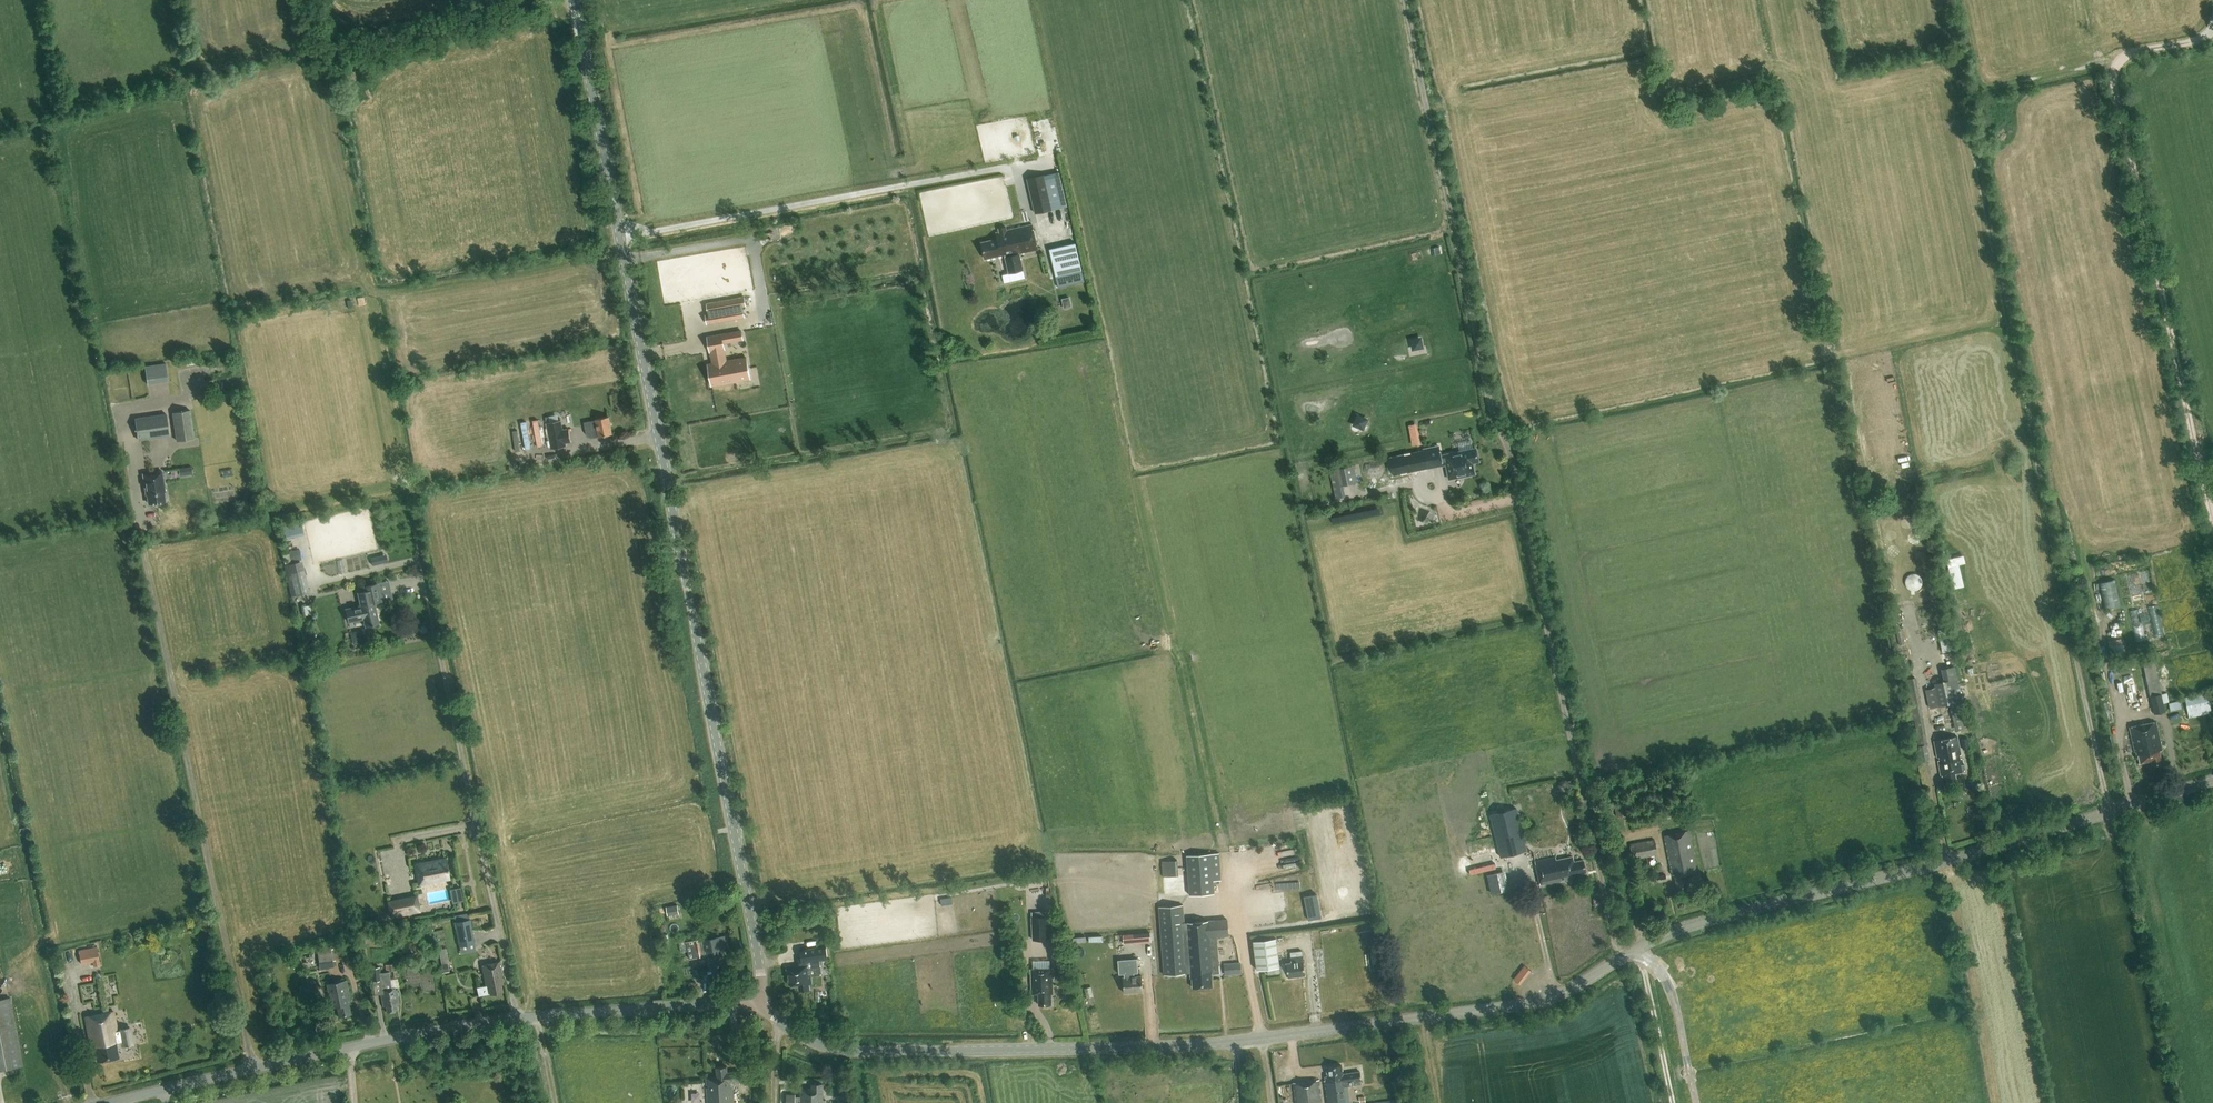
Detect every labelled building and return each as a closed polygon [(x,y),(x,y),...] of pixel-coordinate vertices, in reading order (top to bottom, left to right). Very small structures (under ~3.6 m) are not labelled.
[(1035,214),(1052,210),(1044,175),(1027,180),(1035,214)] [(1019,254),(1038,250),(1032,225),(1006,231),(1005,228),(998,230),(999,233),(996,233),(997,239),(981,243),(985,260),(1004,255),(1005,258),(1008,274),(1023,271),(1019,254)] [(1055,276),(1081,270),(1078,257),(1052,263),(1055,276)] [(705,315),(707,324),(744,317),(742,306),(745,306),(744,297),(706,304),(708,314),(705,315)] [(1063,309),(1072,307),(1069,297),(1061,298),(1063,309)] [(1420,330),(1408,332),(1411,349),(1423,347),(1420,330)] [(741,331),(726,334),(727,342),(743,339),(741,331)] [(722,334),(707,337),(710,352),(711,351),(713,364),(708,364),(711,386),(750,379),(746,358),(726,361),(724,349),(723,343),(722,334)] [(145,383),(166,381),(164,362),(143,364),(145,383)] [(194,438),(190,410),(172,413),(176,441),(194,438)] [(1354,412),(1351,426),(1364,428),(1367,415),(1354,412)] [(166,414),(135,418),(138,440),(169,436),(166,414)] [(595,420),(591,421),(585,422),(587,435),(589,436),(593,437),(612,434),(609,417),(595,419),(595,420)] [(546,423),(550,448),(566,446),(565,443),(571,442),(568,428),(563,429),(561,420),(546,423)] [(1407,423),(1412,445),(1421,443),(1416,421),(1407,423)] [(1423,448),(1423,450),(1427,469),(1447,465),(1449,479),(1474,474),(1472,462),(1478,461),(1475,449),(1444,455),(1444,454),(1441,455),(1439,445),(1423,448)] [(165,480),(195,475),(193,465),(163,470),(165,480)] [(1336,468),(1340,486),(1357,482),(1353,465),(1336,468)] [(163,505),(162,501),(161,496),(162,496),(159,475),(140,478),(143,494),(144,494),(146,508),(163,505)] [(297,549),(289,551),(291,562),(299,560),(297,549)] [(388,562),(386,554),(370,557),(372,565),(388,562)] [(309,592),(302,561),(284,565),(291,596),(309,592)] [(2100,581),(2105,608),(2120,605),(2115,578),(2100,581)] [(358,593),(360,599),(361,605),(361,606),(345,609),(348,622),(364,619),(366,626),(379,624),(374,603),(381,601),(377,584),(364,587),(365,591),(358,593)] [(2155,636),(2166,634),(2159,603),(2148,606),(2155,636)] [(2135,636),(2145,635),(2142,608),(2132,609),(2135,636)] [(350,630),(352,643),(365,641),(363,628),(350,630)] [(1899,645),(1904,644),(1901,631),(1896,632),(1899,645)] [(2143,664),(2154,714),(2165,711),(2163,703),(2169,702),(2167,693),(2162,694),(2155,662),(2143,664)] [(1959,702),(1962,701),(1955,666),(1941,669),(1944,681),(1934,683),(1935,687),(1926,689),(1929,708),(1950,704),(1955,731),(1964,729),(1959,702)] [(2185,697),(2189,717),(2211,712),(2207,692),(2185,697)] [(2181,708),(2180,701),(2169,703),(2170,710),(2181,708)] [(1923,718),(1914,720),(1918,746),(1928,744),(1923,718)] [(2152,765),(2162,763),(2159,750),(2162,750),(2156,723),(2130,728),(2135,752),(2136,751),(2137,755),(2138,755),(2140,763),(2151,761),(2152,765)] [(1955,773),(1966,771),(1964,764),(1963,764),(1958,737),(1934,742),(1941,776),(1946,776),(1947,781),(1956,779),(1955,773)] [(1970,748),(1967,738),(1961,739),(1963,749),(1970,748)] [(1919,747),(1921,761),(1929,760),(1927,746),(1919,747)] [(1565,778),(1561,784),(1569,790),(1573,784),(1565,778)] [(1627,803),(1614,806),(1616,817),(1629,814),(1627,803)] [(1490,816),(1501,858),(1527,851),(1517,809),(1490,816)] [(1677,888),(1701,883),(1700,873),(1697,874),(1689,832),(1664,836),(1672,876),(1674,875),(1677,888)] [(1658,855),(1654,839),(1630,844),(1633,859),(1658,855)] [(1214,893),(1213,880),(1220,879),(1218,853),(1186,855),(1189,895),(1214,893)] [(1535,861),(1536,862),(1541,885),(1565,879),(1565,880),(1567,880),(1568,880),(1571,880),(1572,879),(1573,878),(1572,875),(1585,872),(1583,859),(1574,861),(1573,856),(1556,859),(1555,856),(1535,861)] [(449,879),(445,859),(415,865),(419,885),(449,879)] [(1162,875),(1172,875),(1171,859),(1161,860),(1162,875)] [(1490,892),(1509,889),(1506,870),(1487,872),(1490,892)] [(1043,880),(1042,874),(1020,877),(1020,884),(1043,880)] [(1303,896),(1308,920),(1321,917),(1316,894),(1303,896)] [(417,895),(387,901),(390,918),(421,912),(417,895)] [(677,905),(666,906),(667,915),(678,913),(677,905)] [(1164,976),(1190,974),(1190,978),(1191,978),(1192,988),(1212,986),(1211,974),(1219,973),(1216,937),(1228,936),(1227,920),(1184,923),(1182,905),(1159,907),(1164,976)] [(1047,916),(1031,917),(1032,940),(1048,939),(1047,916)] [(469,919),(454,922),(459,947),(474,944),(469,919)] [(373,941),(372,933),(358,934),(359,943),(373,941)] [(1137,933),(1123,934),(1123,942),(1138,941),(1137,933)] [(722,949),(729,947),(726,935),(704,940),(710,971),(713,970),(714,974),(724,972),(723,968),(725,968),(722,949)] [(1279,967),(1275,938),(1253,941),(1257,970),(1279,967)] [(701,939),(686,941),(688,953),(703,950),(701,939)] [(403,948),(395,949),(396,953),(410,951),(409,942),(402,943),(403,948)] [(330,946),(316,948),(320,969),(334,967),(333,961),(335,960),(333,948),(330,949),(330,946)] [(820,967),(820,961),(827,959),(825,946),(802,950),(800,950),(801,958),(798,958),(799,966),(786,967),(789,985),(790,987),(799,985),(799,990),(810,989),(809,985),(811,984),(809,968),(820,967)] [(100,965),(97,947),(78,950),(81,964),(92,962),(93,966),(100,965)] [(1287,978),(1305,975),(1302,952),(1289,953),(1291,963),(1286,963),(1287,978)] [(490,994),(502,992),(500,982),(502,981),(498,962),(482,965),(486,985),(488,984),(490,994)] [(1123,993),(1142,992),(1141,976),(1134,977),(1134,971),(1133,962),(1119,963),(1120,972),(1124,972),(1124,977),(1122,977),(1123,993)] [(1240,962),(1233,963),(1234,974),(1241,974),(1240,962)] [(389,969),(389,971),(393,970),(394,977),(399,977),(398,970),(394,971),(394,968),(398,968),(397,963),(385,965),(386,970),(389,969)] [(448,963),(439,965),(441,973),(449,972),(448,963)] [(363,964),(355,965),(357,979),(365,978),(363,964)] [(396,1005),(399,1005),(396,987),(391,988),(389,971),(380,973),(380,967),(370,968),(371,982),(380,981),(382,990),(380,990),(383,1008),(386,1007),(386,1012),(397,1010),(396,1005)] [(1030,969),(1031,994),(1038,994),(1038,1005),(1051,1005),(1050,994),(1052,994),(1051,968),(1030,969)] [(326,985),(331,1007),(337,1006),(339,1017),(350,1014),(348,1001),(351,1001),(347,981),(326,985)] [(23,1065),(10,997),(0,999),(0,1070),(23,1065)] [(119,1057),(116,1044),(121,1043),(122,1047),(134,1044),(131,1027),(118,1029),(119,1030),(117,1031),(113,1011),(84,1017),(90,1047),(94,1047),(97,1061),(119,1057)] [(1346,1084),(1348,1083),(1348,1086),(1361,1084),(1360,1073),(1342,1075),(1341,1066),(1327,1068),(1329,1076),(1325,1077),(1326,1081),(1325,1081),(1328,1102),(1348,1102),(1346,1084)] [(740,1081),(739,1071),(727,1072),(726,1067),(716,1068),(717,1077),(706,1078),(708,1102),(734,1102),(732,1082),(740,1081)] [(1319,1080),(1292,1083),(1295,1102),(1322,1102),(1319,1080)] [(786,1102),(825,1102),(825,1101),(822,1101),(822,1084),(812,1084),(812,1089),(801,1089),(801,1097),(795,1097),(795,1094),(786,1094),(786,1102)]
